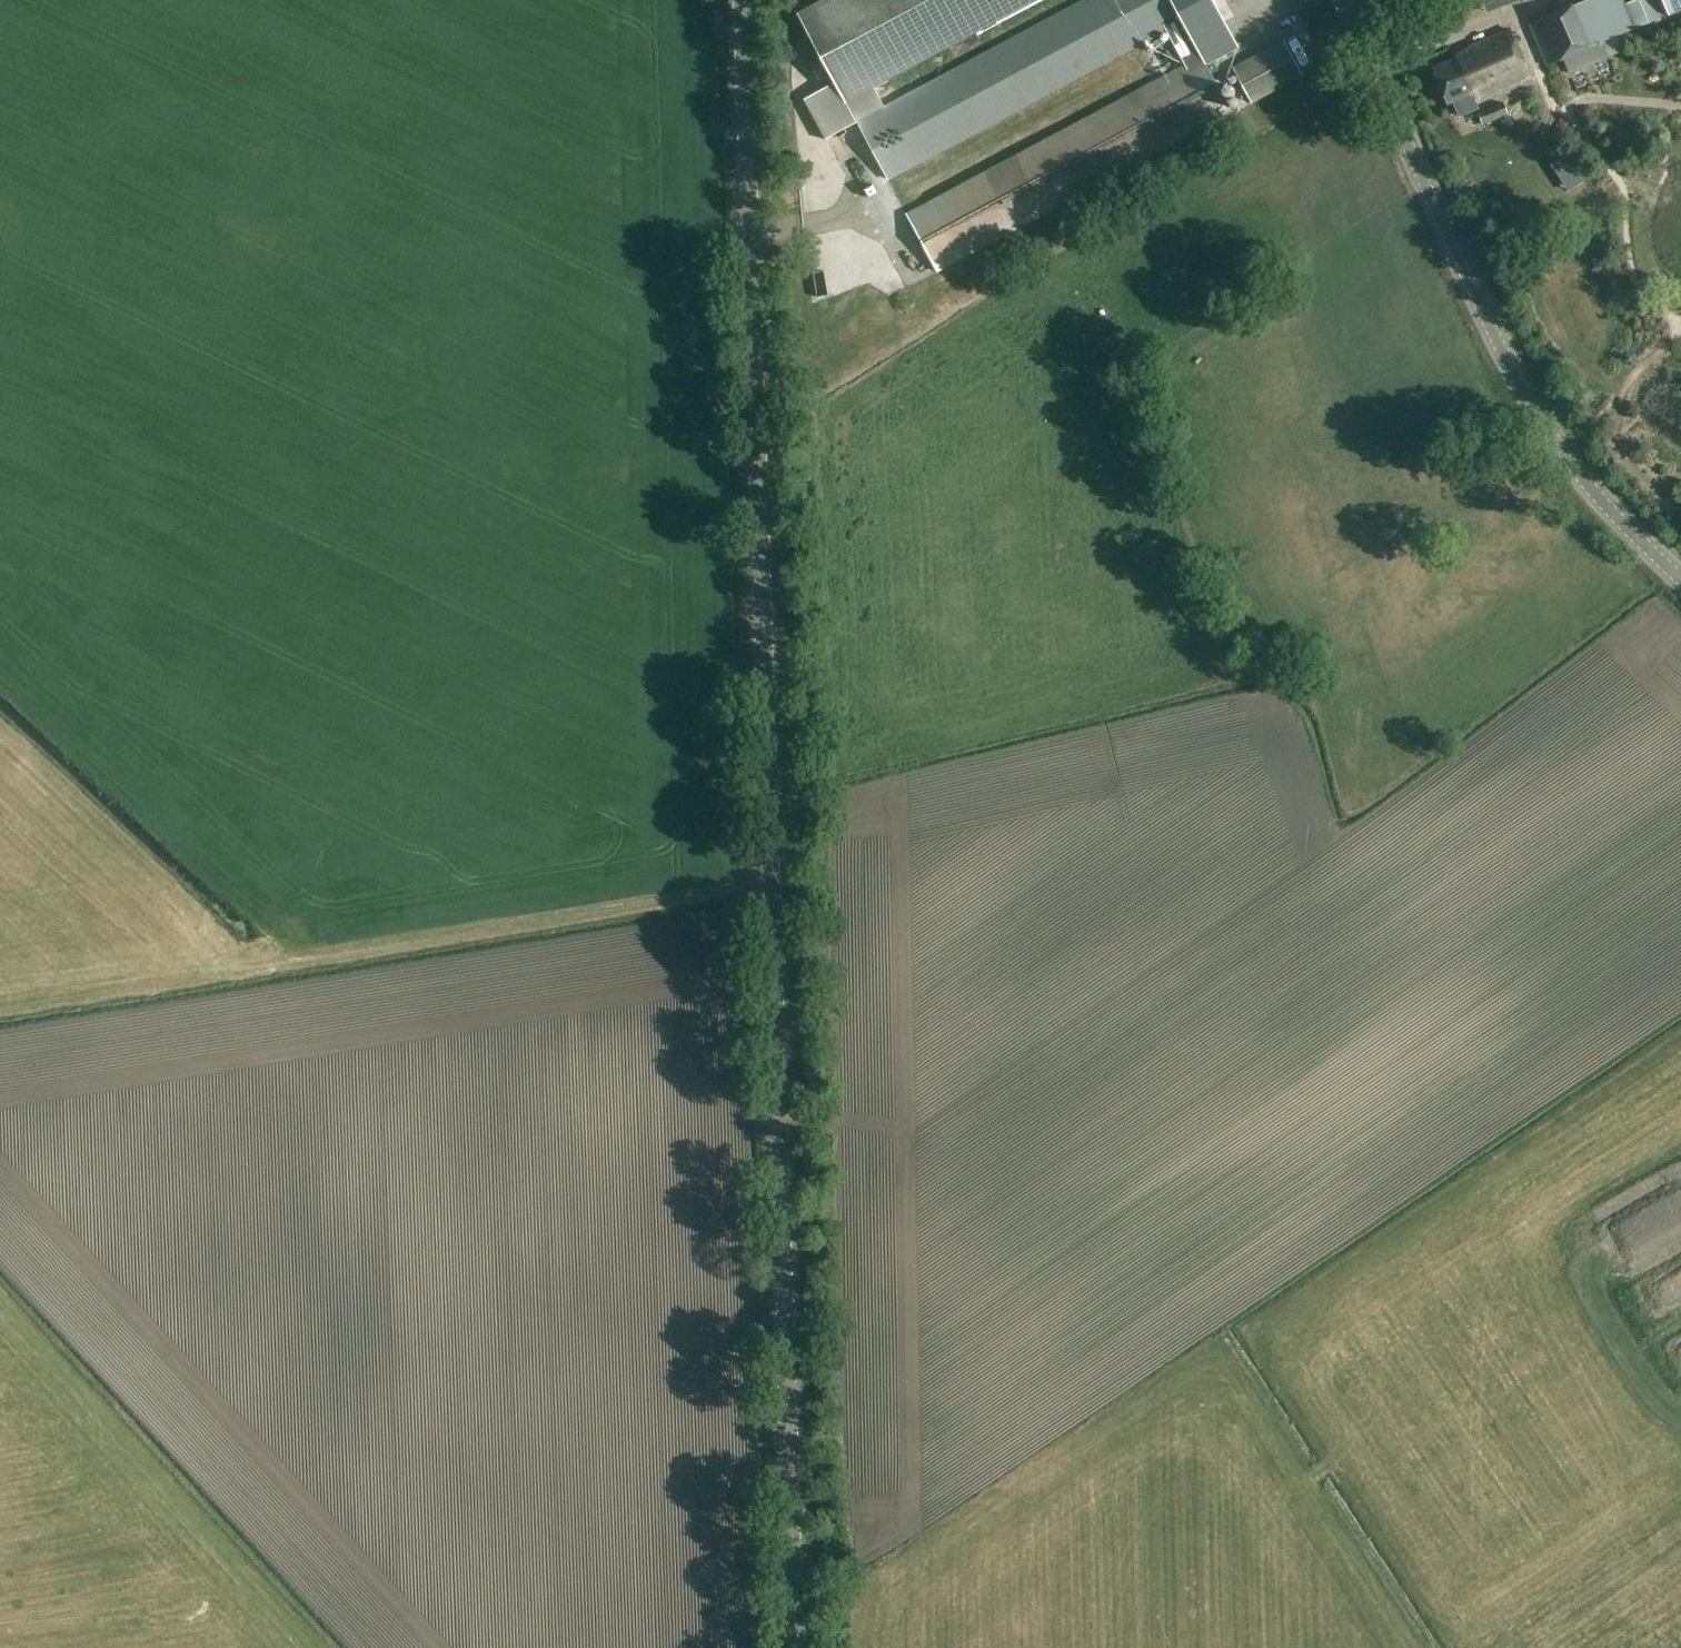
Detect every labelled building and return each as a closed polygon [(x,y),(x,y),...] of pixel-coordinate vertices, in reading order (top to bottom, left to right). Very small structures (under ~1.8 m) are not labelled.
[(1171,0),(1087,0),(885,108),(874,88),(1039,0),(822,0),(798,13),(835,82),(803,100),(915,308),(948,290),(939,275),(940,275),(1232,116),(1214,82),(1206,67),(1204,63),(1199,54),(1183,63),(1149,81),(1138,87),(907,213),(889,179),(1125,53),(1142,44),(1166,31),(1182,22),(1179,17),(1171,0)] [(1206,67),(1222,59),(1238,50),(1211,0),(1171,0),(1179,17),(1182,22),(1199,54),(1204,63),(1206,67)] [(1606,58),(1599,43),(1626,32),(1612,0),(1588,0),(1530,25),(1548,67),(1564,60),(1570,73),(1606,58)] [(1626,4),(1636,28),(1663,16),(1656,0),(1635,0),(1626,4)] [(1680,13),(1680,0),(1664,0),(1672,17),(1680,13)] [(1177,51),(1183,63),(1199,54),(1182,22),(1166,31),(1177,51)] [(1474,99),(1532,73),(1512,27),(1470,46),(1472,51),(1433,69),(1448,104),(1471,93),(1474,99)] [(1253,105),(1303,77),(1284,41),(1233,68),(1253,105)] [(1483,126),(1509,115),(1504,103),(1478,113),(1483,126)] [(1545,181),(1558,164),(1547,156),(1534,172),(1545,181)]
